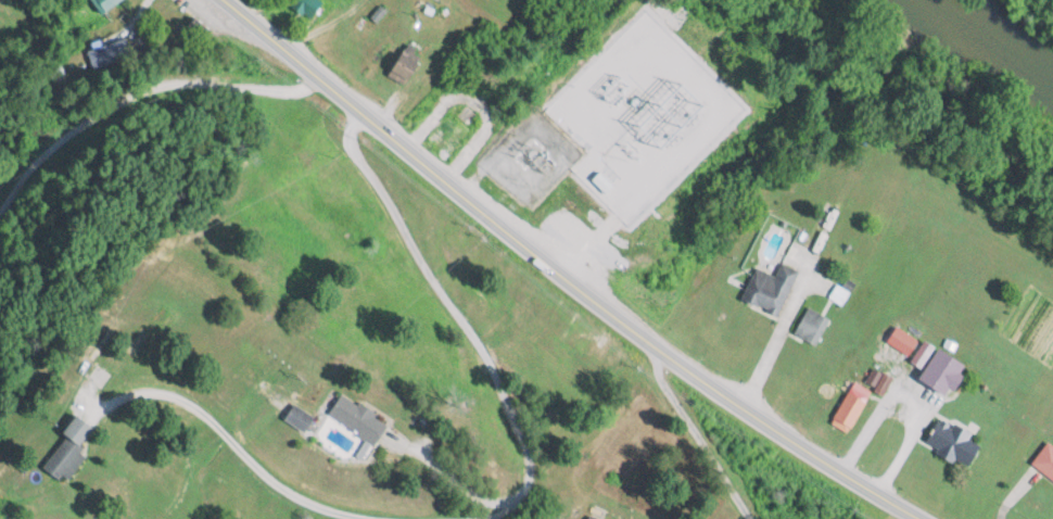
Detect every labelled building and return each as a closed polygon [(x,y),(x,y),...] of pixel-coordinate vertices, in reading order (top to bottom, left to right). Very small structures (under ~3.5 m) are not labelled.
[(118,0),(100,0),(106,9),(118,0)] [(308,20),(320,0),(291,0),(287,7),(308,20)] [(665,64),(679,54),(655,24),(642,35),(665,64)] [(86,51),(93,70),(132,56),(125,37),(86,51)] [(383,72),(399,85),(421,56),(405,43),(383,72)] [(622,106),(583,68),(574,76),(614,114),(622,106)] [(703,136),(710,127),(677,102),(670,111),(703,136)] [(426,120),(445,137),(451,132),(432,114),(426,120)] [(650,136),(692,172),(699,164),(656,128),(650,136)] [(628,160),(664,192),(671,185),(634,153),(628,160)] [(654,212),(612,175),(605,183),(647,220),(654,212)] [(777,317),(796,270),(780,263),(774,276),(753,268),(739,301),(777,317)] [(814,346),(828,319),(806,308),(792,335),(814,346)] [(944,397),(964,367),(934,347),(914,377),(944,397)] [(869,391),(851,381),(828,423),(846,433),(869,391)] [(325,414),(371,444),(385,422),(339,392),(325,414)] [(281,418),(299,432),(311,417),(292,403),(281,418)] [(981,442),(939,416),(923,442),(964,468),(981,442)] [(85,450),(64,435),(41,467),(61,482),(85,450)] [(1046,441),(1029,462),(1052,482),(1052,447),(1046,441)]
